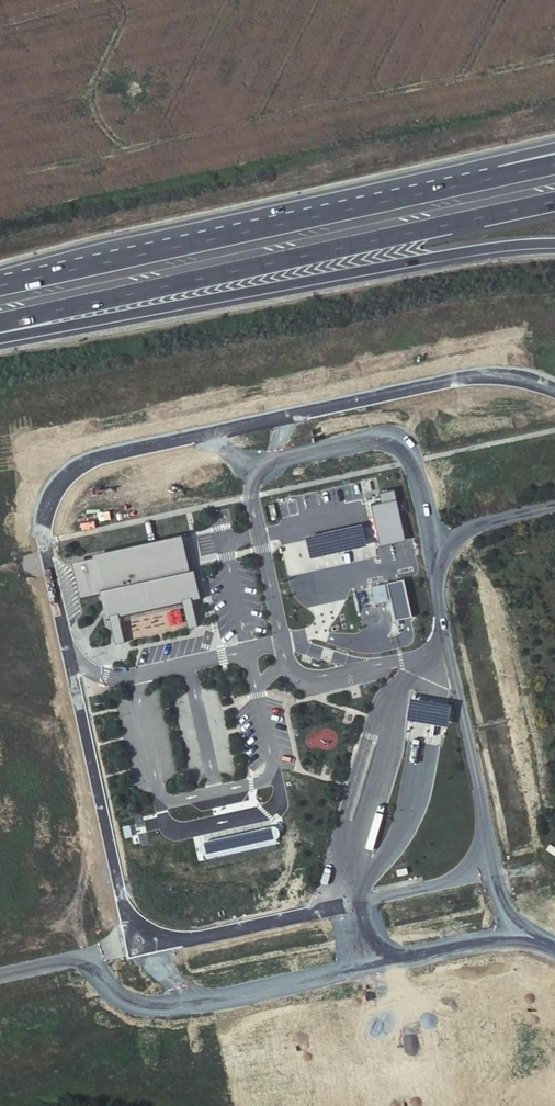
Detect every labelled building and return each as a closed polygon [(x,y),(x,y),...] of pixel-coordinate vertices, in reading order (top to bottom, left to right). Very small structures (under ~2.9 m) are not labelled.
[(383,544),(409,538),(397,489),(382,492),(384,502),(374,504),(383,544)] [(196,568),(192,569),(185,534),(75,558),(83,592),(101,588),(107,617),(203,597),(196,568)] [(405,580),(371,586),(374,603),(391,601),(394,620),(411,617),(405,580)] [(181,610),(166,611),(168,625),(183,623),(181,610)] [(142,617),(146,631),(160,626),(156,612),(142,617)] [(302,728),(302,746),(336,746),(336,728),(302,728)]
